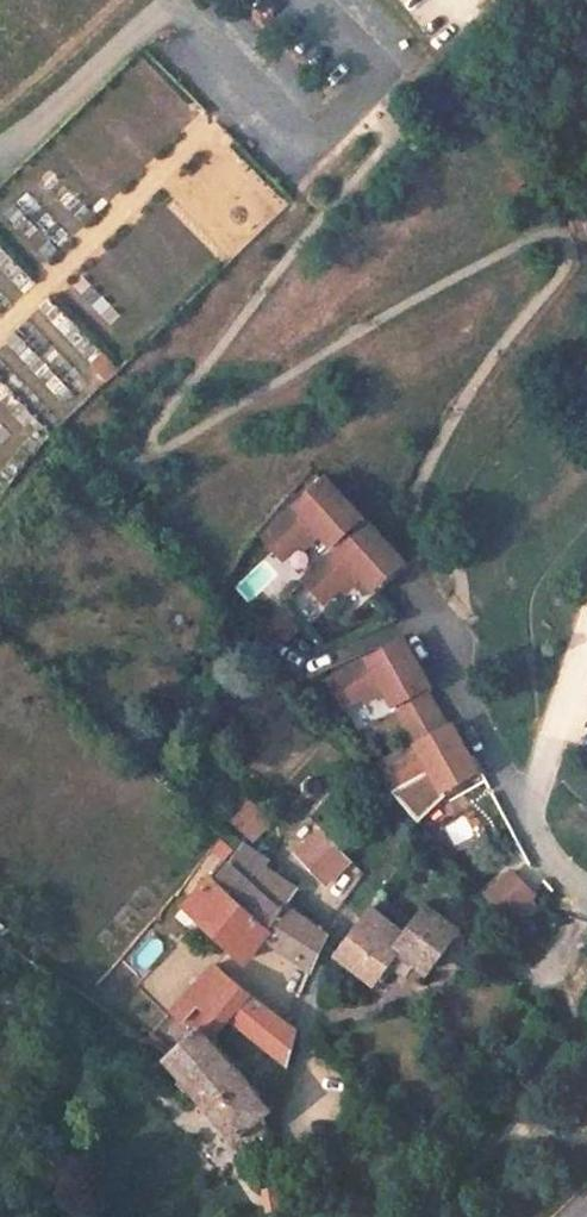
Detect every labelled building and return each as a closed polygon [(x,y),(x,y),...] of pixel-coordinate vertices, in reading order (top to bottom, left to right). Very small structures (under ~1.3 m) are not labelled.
[(119,370),(103,354),(92,365),(107,381),(119,370)] [(334,550),(364,521),(322,478),(286,513),(306,534),(316,543),(322,537),(334,550)] [(286,513),(260,539),(281,559),(306,534),(286,513)] [(364,521),(334,550),(330,555),(347,572),(355,581),(360,576),(376,592),(406,562),(364,521)] [(330,555),(303,582),(323,602),(341,584),(338,581),(347,572),(330,555)] [(269,659),(296,635),(272,610),(246,634),(269,659)] [(429,691),(400,639),(361,661),(371,684),(377,695),(383,691),(394,711),(424,694),(429,691)] [(361,661),(326,682),(340,707),(360,696),(358,692),(371,684),(361,661)] [(414,745),(444,728),(424,694),(394,711),(414,745)] [(433,778),(443,797),(479,776),(449,725),(444,728),(414,745),(421,770),(427,782),(433,778)] [(414,745),(370,771),(391,793),(409,781),(407,778),(421,770),(414,745)] [(232,821),(254,840),(273,818),(251,799),(232,821)] [(347,859),(319,830),(295,852),(324,881),(347,859)] [(234,847),(222,836),(212,849),(224,859),(234,847)] [(296,884),(264,863),(266,860),(243,845),(239,851),(212,884),(263,935),(269,941),(308,967),(320,941),(325,933),(322,930),(284,902),(296,884)] [(538,894),(516,871),(486,898),(519,932),(539,914),(529,902),(538,894)] [(212,884),(207,879),(186,903),(246,957),(263,935),(212,884)] [(413,922),(378,896),(370,908),(405,933),(413,922)] [(405,933),(370,908),(335,952),(372,980),(380,970),(396,949),(412,960),(426,970),(445,946),(458,929),(427,905),(413,922),(405,933)] [(412,960),(396,949),(380,970),(386,974),(393,965),(402,972),(412,960)] [(230,978),(213,964),(168,1012),(191,1035),(200,1026),(198,1025),(230,978)] [(285,1023),(230,978),(198,1025),(200,1026),(191,1035),(166,1058),(234,1138),(264,1111),(266,1109),(208,1039),(228,1019),(285,1065),(295,1029),(285,1023)] [(519,1049),(508,1041),(498,1054),(509,1062),(519,1049)] [(498,1054),(491,1049),(483,1059),(502,1073),(509,1062),(498,1054)] [(35,1171),(30,1164),(21,1163),(16,1169),(22,1177),(31,1178),(35,1171)] [(280,1208),(277,1186),(261,1189),(267,1211),(280,1208)]
